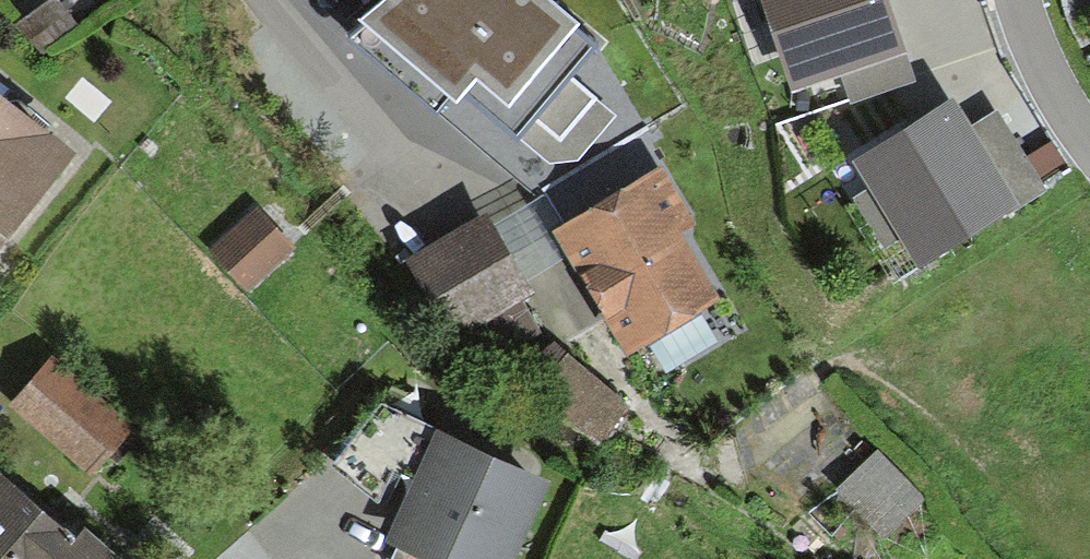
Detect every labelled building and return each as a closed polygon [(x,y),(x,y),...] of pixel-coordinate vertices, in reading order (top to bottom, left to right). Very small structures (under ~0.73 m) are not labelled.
[(374,14),(455,86),(476,63),(506,90),(567,22),(542,0),(387,0),(374,14)] [(881,0),(776,0),(801,75),(896,45),(881,0)] [(1008,201),(947,102),(864,153),(925,252),(1008,201)] [(0,133),(0,231),(48,171),(0,133)] [(656,179),(566,237),(630,337),(703,290),(669,236),(685,225),(656,179)] [(280,248),(245,215),(198,266),(232,298),(280,248)] [(479,226),(419,263),(459,328),(519,292),(479,226)] [(551,351),(529,377),(589,427),(610,401),(551,351)] [(30,373),(0,410),(0,415),(78,480),(111,440),(30,373)] [(438,440),(395,538),(443,558),(504,558),(537,483),(438,440)] [(0,505),(0,558),(75,558),(0,505)]
